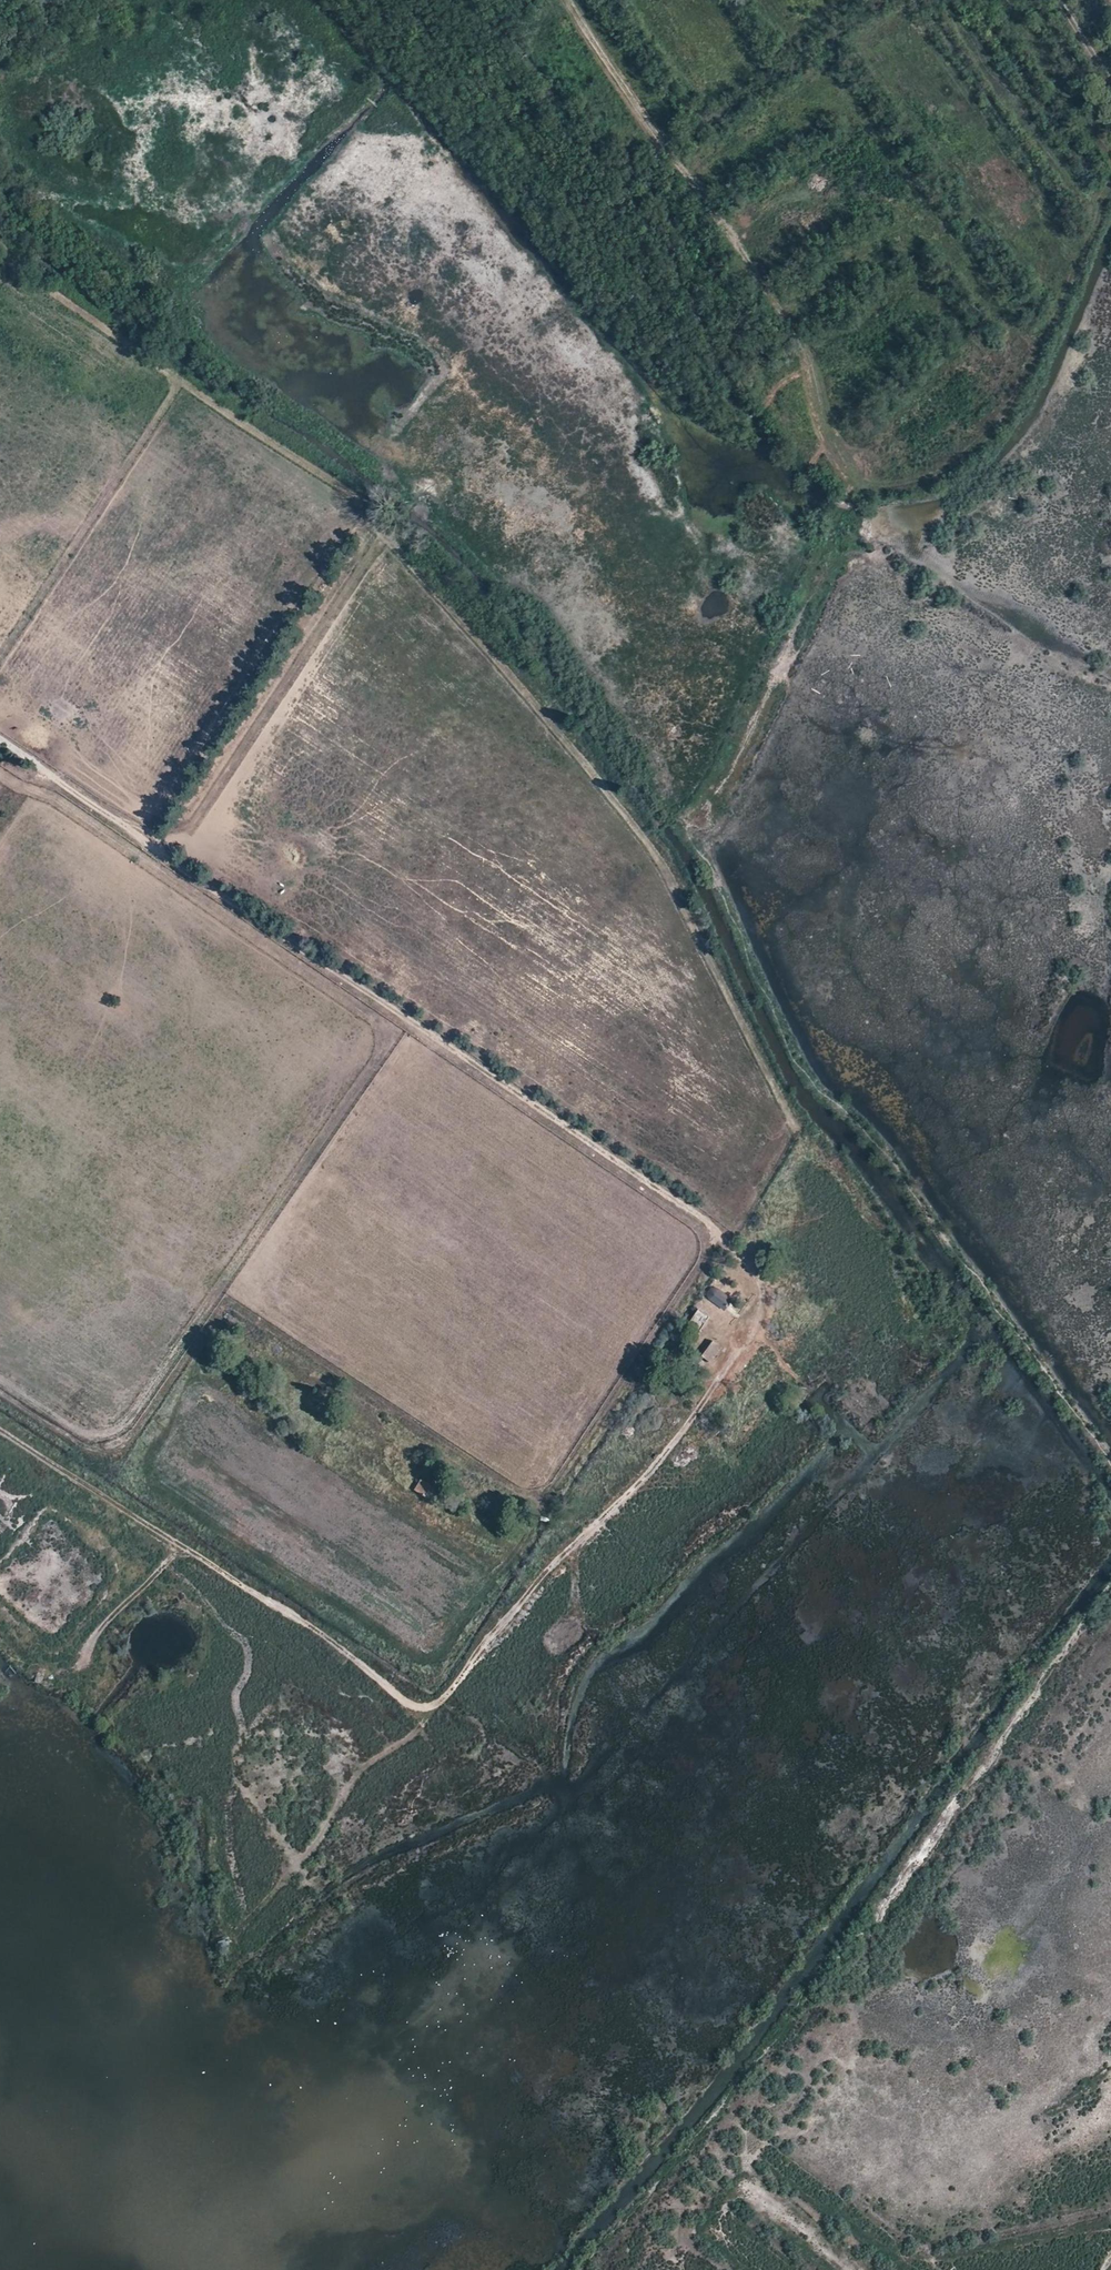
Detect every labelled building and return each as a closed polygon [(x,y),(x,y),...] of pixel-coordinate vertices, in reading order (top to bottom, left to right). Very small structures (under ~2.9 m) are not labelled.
[(711,1301),(725,1312),(732,1300),(719,1290),(717,1289),(716,1289),(714,1290),(713,1290),(712,1291),(710,1292),(710,1293),(709,1297),(709,1298),(710,1299),(711,1301)] [(688,1325),(699,1333),(709,1317),(698,1309),(688,1325)] [(706,1338),(697,1350),(702,1354),(711,1341),(706,1338)] [(701,1357),(710,1364),(722,1348),(713,1341),(701,1357)] [(414,1491),(425,1498),(431,1487),(422,1480),(414,1491)]
